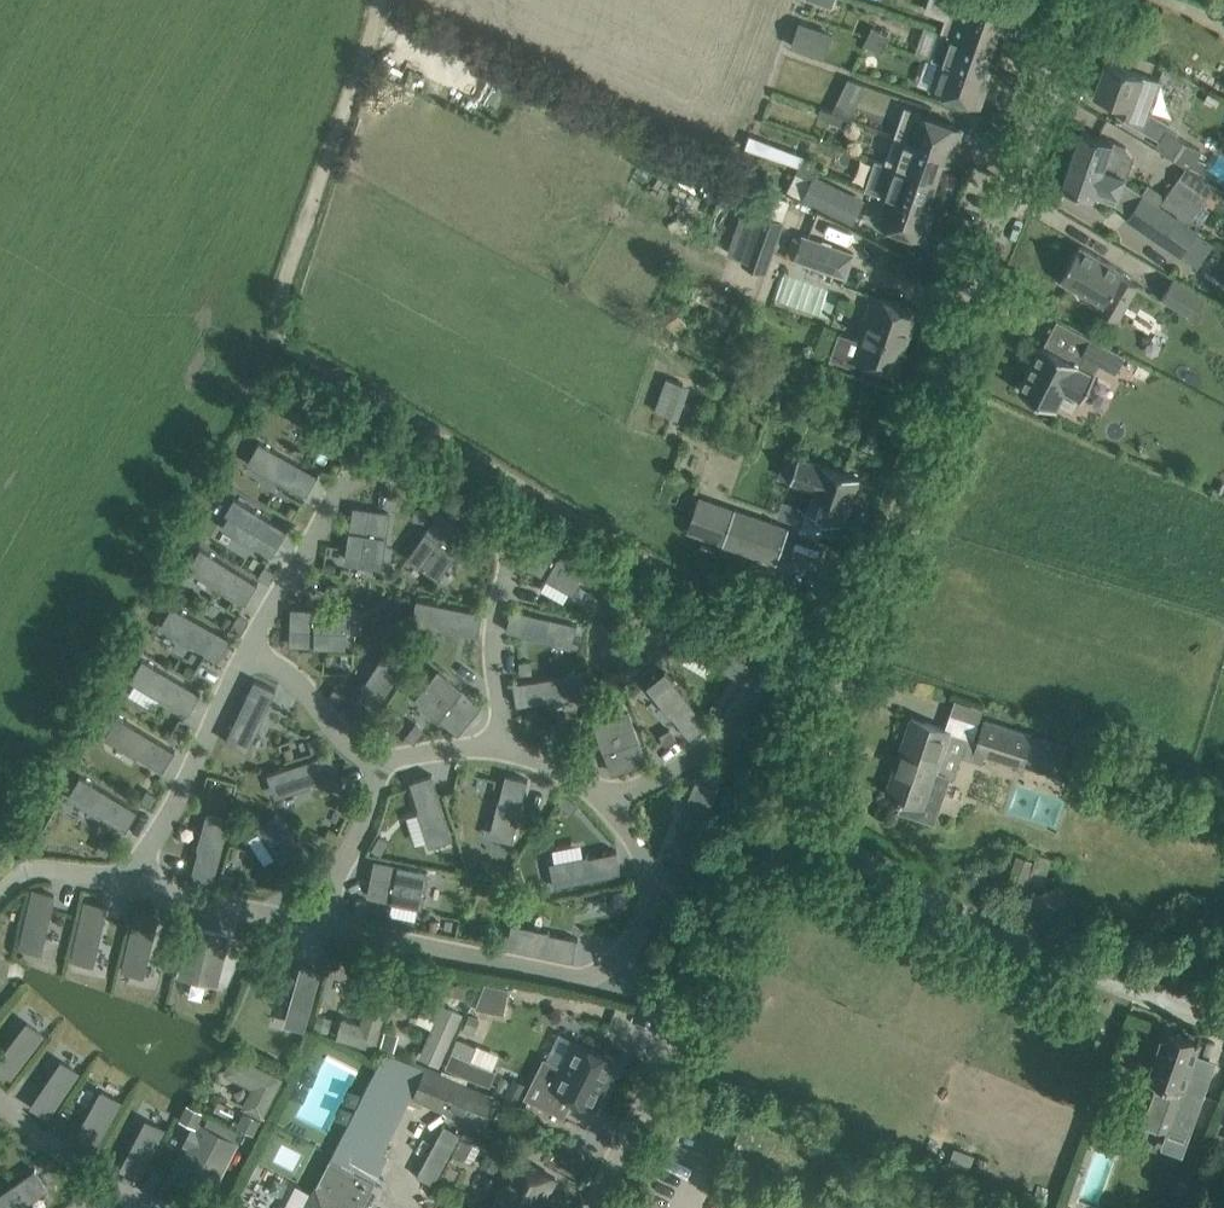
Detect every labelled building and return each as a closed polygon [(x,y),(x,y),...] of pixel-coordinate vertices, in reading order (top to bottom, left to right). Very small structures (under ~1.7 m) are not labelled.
[(1002,19),(960,4),(961,2),(954,0),(929,0),(926,9),(946,16),(941,29),(992,47),(1002,19)] [(961,2),(960,4),(1002,19),(1008,21),(1015,0),(961,0),(961,2)] [(800,22),(792,47),(824,57),(832,32),(800,22)] [(872,26),(868,34),(886,42),(890,34),(872,26)] [(982,75),(992,47),(941,29),(931,59),(940,62),(940,61),(982,75)] [(886,42),(868,34),(864,43),(882,51),(886,42)] [(988,77),(982,75),(940,61),(940,62),(931,87),(979,104),(988,77)] [(1141,130),(1160,140),(1157,146),(1204,172),(1209,163),(1199,157),(1203,149),(1178,135),(1181,129),(1148,111),(1159,79),(1105,61),(1098,82),(1101,83),(1097,95),(1120,103),(1117,113),(1144,122),(1141,130)] [(837,101),(833,109),(850,118),(854,109),(837,101)] [(905,108),(895,134),(946,152),(951,154),(961,127),(905,108)] [(846,126),(850,118),(833,109),(829,118),(846,126)] [(1124,178),(1125,176),(1129,177),(1135,158),(1127,146),(1113,141),(1113,140),(1081,130),(1072,158),(1117,173),(1124,178)] [(750,134),(745,147),(798,165),(799,163),(804,154),(750,134)] [(936,180),(946,152),(895,134),(885,162),(936,180)] [(804,154),(799,163),(817,171),(821,162),(804,154)] [(1072,158),(1062,186),(1075,190),(1076,191),(1077,199),(1088,203),(1093,197),(1115,204),(1129,215),(1135,207),(1145,192),(1124,178),(1117,173),(1072,158)] [(926,208),(936,180),(885,162),(876,159),(867,187),(884,193),(926,208)] [(813,180),(817,171),(799,163),(798,165),(795,171),(810,179),(813,180)] [(861,203),(813,180),(810,179),(801,199),(851,223),(861,203)] [(1129,215),(1127,218),(1162,243),(1179,218),(1180,217),(1160,203),(1145,192),(1135,207),(1129,215)] [(932,210),(926,208),(884,193),(875,220),(922,237),(932,210)] [(744,207),(728,254),(744,260),(742,263),(768,272),(786,221),(760,212),(744,207)] [(854,253),(802,236),(794,259),(846,276),(854,253)] [(1066,263),(1056,279),(1068,286),(1070,284),(1087,294),(1103,303),(1099,309),(1117,320),(1138,284),(1121,274),(1124,270),(1080,244),(1068,264),(1066,263)] [(1173,277),(1161,297),(1194,317),(1206,297),(1173,277)] [(858,337),(838,331),(829,357),(852,365),(855,358),(896,373),(918,309),(873,294),(858,337)] [(1042,344),(1019,389),(1056,408),(1065,389),(1082,398),(1095,373),(1094,373),(1099,363),(1116,371),(1124,355),(1090,337),(1081,354),(1082,354),(1078,362),(1044,345),(1042,344)] [(666,377),(654,411),(664,414),(671,416),(683,382),(679,381),(666,377)] [(380,441),(375,449),(384,454),(389,445),(380,441)] [(262,442),(251,462),(306,493),(317,474),(262,442)] [(787,452),(782,467),(793,471),(790,480),(814,488),(807,509),(795,505),(789,520),(801,524),(800,529),(818,535),(819,530),(834,535),(839,520),(843,521),(859,476),(823,463),(822,464),(787,452)] [(232,518),(226,527),(271,554),(286,529),(237,499),(228,515),(232,518)] [(414,508),(413,519),(424,520),(426,509),(414,508)] [(724,545),(777,563),(790,526),(737,508),(724,545)] [(353,509),(345,561),(380,567),(388,515),(353,509)] [(440,512),(408,556),(437,577),(469,532),(440,512)] [(520,525),(515,534),(531,543),(536,533),(520,525)] [(545,533),(527,565),(572,591),(590,560),(545,533)] [(203,549),(191,568),(245,602),(257,583),(203,549)] [(264,567),(258,576),(268,582),(274,572),(264,567)] [(327,585),(327,597),(339,598),(339,586),(327,585)] [(420,600),(416,621),(478,633),(482,611),(420,600)] [(175,607),(164,627),(219,658),(230,639),(175,607)] [(516,609),(511,630),(572,645),(577,623),(516,609)] [(291,610),(290,645),(344,646),(345,611),(291,610)] [(238,614),(230,628),(239,633),(247,620),(238,614)] [(699,629),(689,647),(744,679),(754,661),(699,629)] [(382,657),(348,710),(367,722),(400,669),(382,657)] [(146,661),(134,680),(188,712),(200,692),(146,661)] [(531,662),(520,663),(521,674),(532,673),(531,662)] [(437,672),(416,699),(457,732),(479,705),(437,672)] [(576,675),(515,685),(518,705),(582,695),(576,675)] [(666,675),(649,691),(688,737),(706,724),(666,675)] [(254,681),(225,741),(246,751),(273,690),(254,681)] [(335,689),(328,699),(337,705),(344,695),(335,689)] [(713,703),(707,714),(717,720),(723,709),(713,703)] [(628,711),(595,722),(612,773),(646,761),(628,711)] [(949,776),(952,777),(954,773),(937,767),(949,730),(911,717),(886,792),(903,798),(899,809),(934,821),(942,798),(949,776)] [(120,718),(109,737),(162,770),(174,751),(120,718)] [(562,718),(557,729),(567,733),(572,722),(562,718)] [(1032,768),(1037,755),(1035,754),(1041,738),(1031,735),(985,720),(976,750),(1032,768)] [(175,725),(167,738),(176,743),(184,731),(175,725)] [(415,725),(406,736),(414,742),(423,731),(415,725)] [(670,729),(660,736),(666,745),(676,739),(670,729)] [(582,737),(571,740),(574,752),(585,749),(582,737)] [(1041,738),(1035,754),(1037,755),(1061,762),(1066,747),(1041,738)] [(318,739),(309,742),(312,751),(321,748),(318,739)] [(328,753),(267,775),(275,798),(336,773),(328,753)] [(506,775),(491,833),(513,838),(528,780),(506,775)] [(430,776),(410,783),(429,845),(451,838),(430,776)] [(83,777),(71,797),(126,830),(138,810),(83,777)] [(694,782),(670,841),(692,850),(715,791),(694,782)] [(146,791),(140,800),(150,806),(156,797),(146,791)] [(565,796),(558,804),(571,813),(577,805),(565,796)] [(340,800),(336,809),(346,814),(350,805),(340,800)] [(207,813),(189,877),(213,884),(229,819),(207,813)] [(277,815),(256,827),(286,875),(305,864),(277,815)] [(379,836),(371,850),(380,855),(389,842),(379,836)] [(102,839),(95,850),(105,856),(112,846),(102,839)] [(616,850),(555,862),(559,885),(621,873),(616,850)] [(374,862),(367,897),(421,909),(427,872),(374,862)] [(223,874),(220,884),(230,886),(233,876),(223,874)] [(672,885),(667,895),(677,899),(681,889),(672,885)] [(33,890),(18,950),(39,955),(54,895),(33,890)] [(625,891),(615,893),(617,908),(628,906),(625,891)] [(357,900),(354,915),(363,916),(365,902),(357,900)] [(85,902),(72,963),(92,967),(106,906),(85,902)] [(136,914),(123,975),(143,979),(157,918),(136,914)] [(193,927),(180,978),(215,986),(227,935),(193,927)] [(247,931),(245,942),(256,945),(259,934),(247,931)] [(301,966),(285,1026),(304,1031),(320,971),(301,966)] [(484,985),(474,1010),(503,1016),(508,990),(484,985)] [(343,1018),(337,1039),(376,1050),(391,998),(371,992),(361,1024),(343,1018)] [(443,1005),(419,1056),(440,1065),(463,1014),(443,1005)] [(317,1013),(313,1027),(329,1031),(332,1017),(317,1013)] [(468,1016),(462,1032),(473,1036),(480,1020),(477,1019),(468,1016)] [(0,1058),(0,1072),(9,1078),(42,1034),(26,1022),(0,1058)] [(385,1027),(380,1045),(393,1049),(398,1031),(385,1027)] [(1190,1063),(1198,1041),(1164,1029),(1133,1116),(1169,1129),(1170,1124),(1190,1131),(1212,1071),(1190,1063)] [(543,1057),(524,1096),(563,1115),(572,1096),(595,1106),(618,1059),(574,1038),(561,1066),(543,1057)] [(452,1053),(445,1067),(490,1086),(496,1072),(492,1070),(471,1061),(477,1047),(458,1039),(452,1053)] [(235,1055),(226,1072),(254,1086),(245,1106),(262,1114),(280,1078),(235,1055)] [(61,1061),(31,1108),(47,1118),(77,1071),(61,1061)] [(493,1095),(489,1093),(423,1066),(410,1094),(481,1124),(493,1095)] [(513,1076),(506,1092),(517,1098),(525,1081),(513,1076)] [(101,1092),(71,1147),(90,1157),(119,1102),(101,1092)] [(65,1105),(59,1115),(66,1120),(73,1110),(65,1105)] [(186,1106),(178,1120),(195,1129),(203,1114),(186,1106)] [(243,1113),(236,1127),(253,1135),(260,1122),(243,1113)] [(186,1149),(180,1161),(198,1170),(188,1189),(197,1194),(210,1200),(238,1145),(233,1143),(238,1134),(208,1119),(204,1128),(199,1125),(195,1132),(186,1149)] [(146,1120),(120,1169),(138,1178),(163,1129),(146,1120)] [(464,1132),(463,1134),(444,1124),(434,1145),(453,1154),(454,1152),(474,1162),(484,1142),(464,1132)] [(378,1158),(341,1140),(330,1161),(375,1184),(386,1162),(378,1158)] [(485,1151),(479,1165),(496,1173),(502,1159),(485,1151)] [(555,1177),(517,1157),(490,1207),(538,1207),(555,1177)] [(375,1184),(330,1161),(320,1181),(305,1207),(363,1207),(375,1184)] [(440,1174),(423,1164),(416,1175),(434,1185),(440,1174)] [(0,1195),(0,1207),(20,1207),(46,1190),(34,1172),(0,1195)] [(465,1193),(440,1179),(431,1195),(454,1207),(457,1207),(465,1193)]
